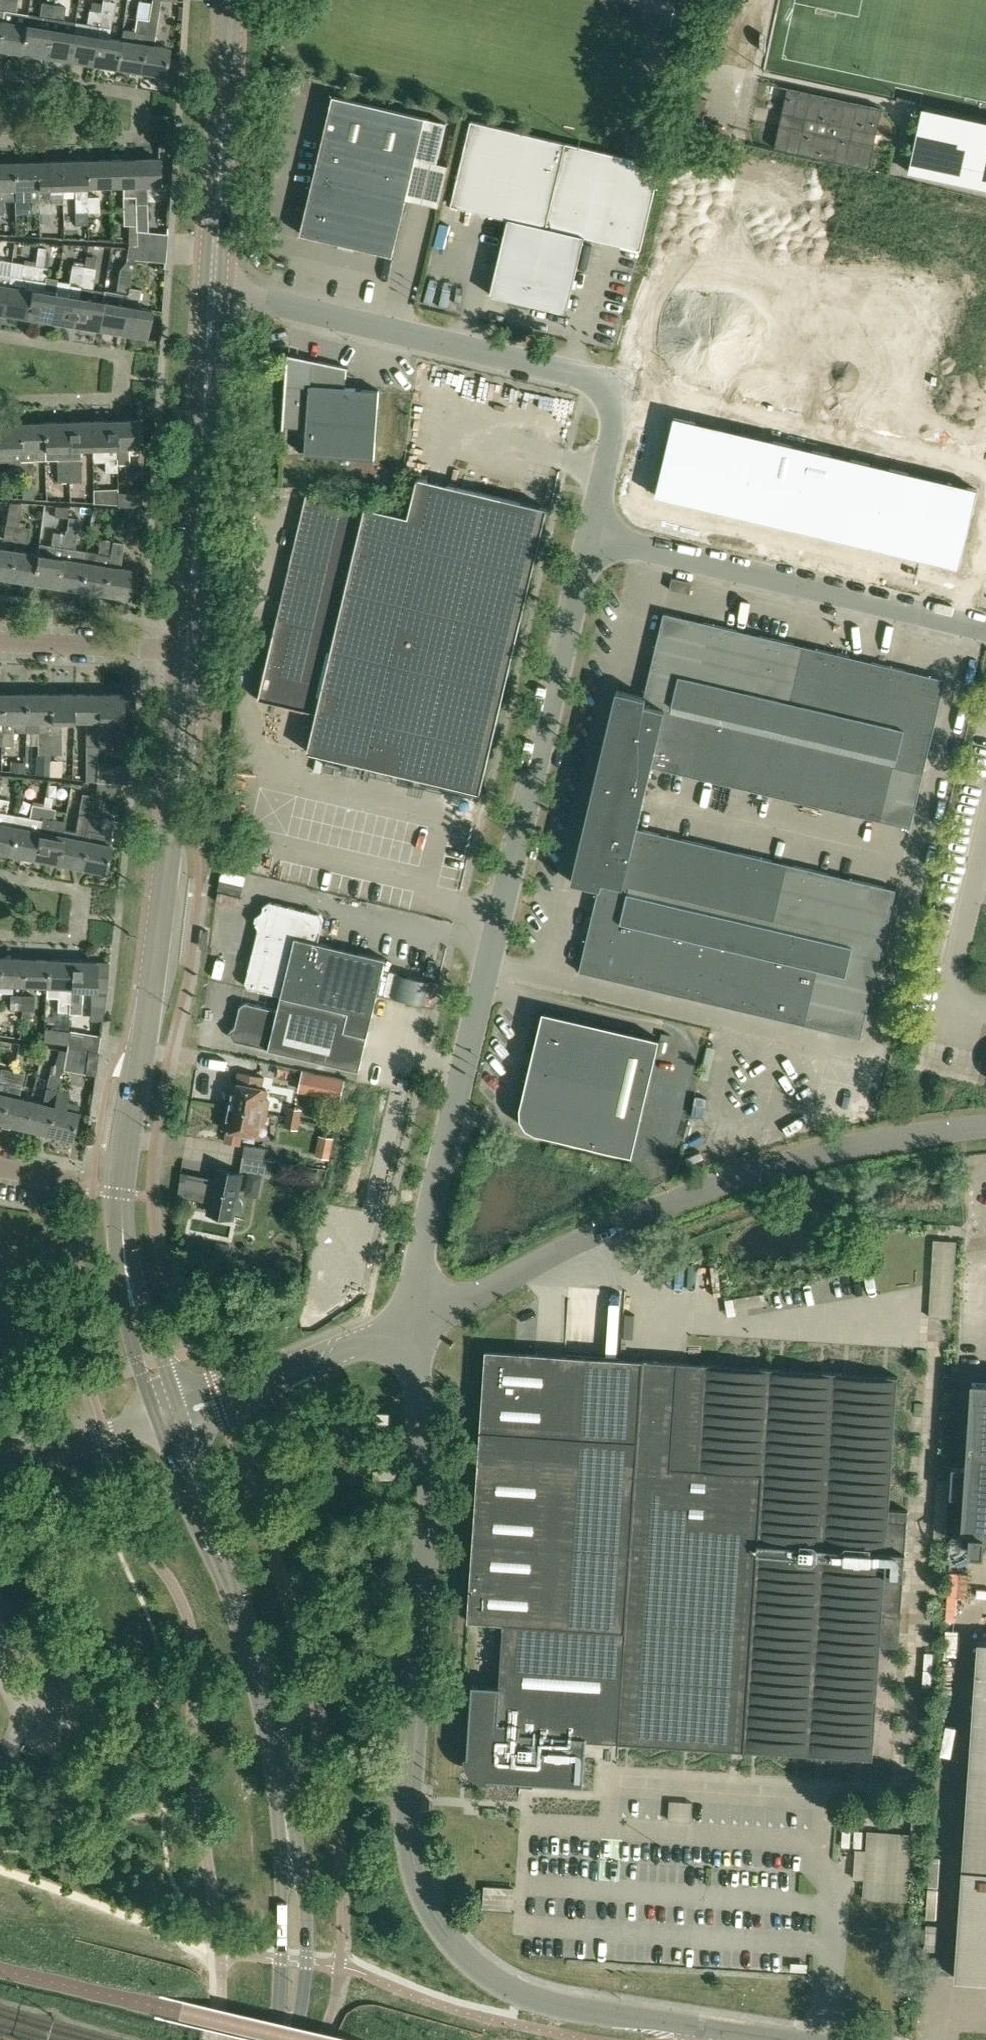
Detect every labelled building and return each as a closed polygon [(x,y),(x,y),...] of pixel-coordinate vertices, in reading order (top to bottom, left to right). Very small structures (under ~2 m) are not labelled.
[(22,53),(29,14),(16,12),(18,0),(7,0),(0,41),(0,50),(22,53)] [(93,65),(116,68),(121,40),(109,38),(115,2),(105,0),(104,0),(102,12),(93,65)] [(45,57),(54,4),(41,2),(39,16),(29,14),(22,53),(45,57)] [(74,33),(76,22),(63,20),(66,6),(54,4),(45,57),(69,61),(74,33)] [(74,33),(69,61),(93,65),(102,12),(89,10),(87,24),(76,22),(74,33)] [(134,32),(146,34),(148,23),(148,19),(136,18),(134,32)] [(164,77),(164,76),(176,78),(179,62),(167,60),(169,48),(161,47),(153,46),(157,24),(148,23),(146,34),(144,44),(145,44),(141,72),(163,76),(164,77)] [(116,68),(141,72),(145,44),(144,44),(146,34),(134,32),(132,42),(121,40),(116,68)] [(882,109),(787,88),(774,147),(869,168),(882,109)] [(393,255),(406,198),(416,157),(437,162),(446,123),(333,96),(331,105),(301,233),(393,255)] [(978,121),(923,110),(923,112),(922,118),(920,124),(919,131),(915,146),(910,172),(985,188),(985,123),(978,121)] [(565,312),(584,235),(640,249),(661,165),(604,151),(471,119),(451,204),(508,217),(490,293),(508,298),(529,303),(565,312)] [(136,231),(136,245),(166,247),(168,228),(167,227),(166,234),(148,232),(147,203),(147,185),(151,185),(159,185),(158,158),(134,159),(136,226),(136,231)] [(136,226),(134,159),(110,160),(111,187),(123,186),(124,226),(128,226),(136,226)] [(87,197),(87,188),(86,160),(62,161),(63,188),(75,188),(75,212),(87,211),(87,197)] [(110,160),(86,160),(87,188),(111,187),(110,160)] [(62,161),(38,162),(39,189),(39,200),(39,214),(51,213),(51,201),(62,201),(61,198),(63,198),(63,188),(62,161)] [(0,163),(0,214),(3,214),(2,201),(15,201),(15,189),(14,162),(0,163)] [(15,214),(39,214),(39,200),(39,189),(38,162),(14,162),(15,189),(15,201),(15,214)] [(87,197),(87,211),(99,211),(99,197),(87,197)] [(75,225),(88,225),(87,212),(75,213),(75,225)] [(40,224),(49,224),(49,214),(40,215),(39,218),(40,224)] [(128,243),(128,244),(136,245),(136,231),(136,226),(128,226),(128,243)] [(134,263),(135,259),(136,245),(128,244),(125,262),(120,267),(116,290),(106,289),(103,302),(99,330),(122,334),(130,287),(134,263)] [(157,262),(165,262),(166,250),(166,247),(136,245),(135,259),(157,262)] [(38,246),(35,267),(36,267),(34,281),(32,290),(27,318),(51,322),(58,282),(45,280),(47,267),(42,266),(45,248),(38,246)] [(58,281),(58,282),(51,322),(75,326),(85,266),(72,264),(69,282),(58,281)] [(4,314),(27,318),(32,290),(34,281),(36,267),(35,267),(24,265),(22,279),(10,277),(9,286),(4,314)] [(75,326),(99,330),(103,302),(106,289),(93,287),(96,268),(85,266),(75,326)] [(4,314),(9,286),(10,277),(0,275),(0,314),(4,314)] [(142,288),(130,287),(122,334),(145,337),(145,338),(146,338),(150,309),(143,308),(139,307),(142,288)] [(288,363),(283,428),(308,431),(305,454),(374,459),(379,390),(347,387),(348,367),(301,357),(301,356),(286,353),(286,354),(288,363)] [(114,420),(90,421),(91,448),(92,463),(104,462),(104,470),(116,470),(116,463),(114,420)] [(128,447),(135,447),(141,447),(140,420),(114,420),(116,463),(128,463),(128,447)] [(80,448),(91,448),(90,421),(67,422),(69,483),(81,483),(80,448)] [(678,421),(659,500),(962,572),(981,493),(678,421)] [(67,422),(42,423),(44,449),(44,461),(57,460),(58,483),(69,483),(67,422)] [(0,424),(0,463),(9,463),(9,476),(21,476),(19,423),(0,424)] [(32,449),(44,449),(42,423),(19,423),(21,476),(33,475),(32,449)] [(365,506),(317,712),(307,751),(481,792),(548,507),(417,477),(408,516),(365,506)] [(117,507),(129,507),(141,508),(143,494),(117,492),(117,507)] [(258,698),(317,712),(365,506),(307,492),(258,698)] [(55,506),(54,516),(67,517),(68,507),(55,506)] [(140,522),(141,508),(129,507),(128,522),(140,522)] [(3,540),(15,542),(17,527),(5,525),(3,540)] [(29,529),(17,527),(15,542),(27,544),(29,529)] [(56,587),(80,590),(86,552),(74,550),(77,533),(66,531),(65,535),(64,535),(56,587)] [(33,583),(56,587),(64,535),(53,533),(51,545),(39,543),(37,555),(33,583)] [(80,590),(104,594),(109,556),(108,556),(110,542),(101,540),(98,554),(86,552),(80,590)] [(132,570),(126,569),(120,568),(124,544),(112,541),(109,556),(104,594),(127,598),(128,599),(132,570)] [(10,579),(14,551),(0,549),(0,577),(10,579)] [(37,555),(14,551),(10,579),(33,583),(37,555)] [(664,611),(644,695),(667,701),(651,766),(910,827),(945,677),(664,611)] [(571,880),(598,887),(621,892),(637,827),(651,766),(667,701),(644,695),(617,689),(571,880)] [(2,694),(1,746),(13,746),(13,732),(26,732),(26,721),(27,694),(2,694)] [(50,694),(27,694),(26,721),(26,732),(38,732),(38,755),(49,755),(50,694)] [(50,694),(49,755),(61,755),(61,721),(74,721),(74,694),(50,694)] [(86,746),(98,746),(98,738),(98,721),(99,694),(74,694),(74,721),(86,721),(86,746)] [(99,694),(98,721),(98,738),(98,746),(110,745),(110,721),(122,721),(122,718),(135,718),(135,694),(122,694),(99,694)] [(127,784),(128,765),(98,763),(97,781),(127,784)] [(86,769),(86,780),(97,781),(97,769),(86,769)] [(119,799),(121,784),(99,782),(97,797),(119,799)] [(56,863),(80,868),(91,809),(94,796),(82,793),(74,837),(62,834),(56,863)] [(56,863),(62,834),(65,822),(51,820),(53,809),(51,808),(53,798),(45,796),(43,807),(33,859),(56,863)] [(17,815),(7,813),(9,801),(0,799),(0,852),(9,854),(17,815)] [(17,815),(9,854),(33,859),(43,807),(32,805),(30,817),(17,815)] [(112,835),(98,832),(102,811),(91,809),(80,868),(104,872),(104,873),(105,873),(110,845),(110,844),(112,835)] [(896,888),(637,827),(621,892),(598,887),(579,971),(860,1037),(896,888)] [(260,922),(256,923),(259,927),(246,979),(246,982),(249,988),(281,996),(372,1017),(386,958),(349,950),(318,942),(324,919),(320,913),(300,909),(270,901),(264,905),(263,912),(258,914),(261,917),(260,922)] [(22,986),(24,958),(0,957),(0,984),(22,986)] [(24,958),(22,986),(47,987),(48,960),(24,958)] [(69,1012),(72,961),(48,960),(47,987),(58,987),(57,1012),(69,1012)] [(89,1005),(105,1006),(107,989),(108,963),(96,962),(72,961),(69,1012),(82,1013),(83,988),(90,989),(89,1005)] [(10,1009),(22,1010),(22,995),(10,995),(10,1009)] [(34,996),(22,995),(22,1010),(34,1010),(34,996)] [(238,1036),(237,1040),(237,1041),(305,1057),(360,1070),(361,1062),(372,1017),(281,996),(278,1010),(246,1002),(240,1006),(235,1026),(232,1029),(232,1030),(233,1029),(238,1036)] [(543,1011),(520,1107),(520,1118),(526,1127),(536,1132),(632,1155),(660,1038),(543,1011)] [(49,1042),(51,1027),(45,1026),(42,1041),(49,1042)] [(70,1030),(67,1046),(67,1047),(98,1052),(99,1048),(100,1040),(100,1035),(70,1030)] [(663,1031),(662,1037),(670,1039),(671,1032),(663,1031)] [(95,1075),(98,1052),(67,1047),(63,1070),(72,1071),(79,1072),(87,1074),(95,1075)] [(42,1103),(29,1100),(23,1128),(47,1134),(53,1106),(57,1091),(62,1067),(55,1065),(51,1064),(42,1103)] [(12,1071),(1,1068),(0,1071),(0,1083),(8,1085),(12,1071)] [(300,1089),(299,1090),(340,1098),(344,1078),(304,1070),(300,1089)] [(23,1128),(29,1100),(20,1097),(19,1097),(24,1074),(12,1071),(8,1085),(6,1094),(0,1119),(0,1122),(23,1128)] [(233,1082),(229,1105),(268,1112),(270,1100),(265,1099),(267,1088),(263,1087),(265,1077),(238,1072),(236,1083),(233,1082)] [(6,1094),(8,1085),(0,1083),(0,1119),(6,1094)] [(71,1140),(71,1139),(78,1111),(79,1106),(66,1102),(69,1094),(57,1091),(53,1106),(47,1134),(70,1139),(70,1140),(71,1140)] [(269,1113),(268,1112),(229,1105),(225,1128),(228,1129),(225,1141),(240,1144),(242,1131),(258,1134),(260,1125),(266,1126),(269,1113)] [(288,1116),(300,1119),(302,1108),(289,1106),(288,1116)] [(300,1119),(288,1116),(285,1127),(298,1129),(300,1119)] [(333,1138),(319,1136),(315,1156),(329,1159),(333,1138)] [(245,1144),(244,1156),(265,1159),(267,1148),(245,1144)] [(265,1159),(244,1156),(241,1170),(273,1175),(283,1176),(285,1162),(265,1159)] [(213,1204),(211,1214),(234,1218),(235,1210),(237,1210),(240,1209),(241,1208),(242,1202),(241,1199),(240,1198),(238,1197),(242,1173),(217,1168),(210,1203),(213,1204)] [(318,1171),(308,1172),(304,1181),(310,1189),(319,1188),(323,1179),(318,1171)] [(934,1239),(929,1316),(952,1318),(956,1241),(934,1239)] [(485,1372),(480,1458),(470,1620),(505,1622),(501,1685),(474,1683),(469,1755),(469,1758),(469,1760),(470,1762),(471,1764),(472,1766),(473,1768),(474,1770),(476,1771),(478,1773),(480,1774),(482,1775),(484,1775),(487,1775),(487,1776),(521,1778),(533,1779),(583,1782),(585,1759),(586,1739),(873,1758),(880,1645),(899,1646),(908,1510),(889,1509),(898,1376),(622,1358),(589,1356),(536,1352),(487,1349),(485,1372)] [(972,1382),(967,1467),(952,1466),(951,1493),(964,1494),(963,1529),(964,1529),(963,1538),(971,1538),(971,1549),(982,1549),(983,1539),(985,1539),(985,1383),(972,1382)] [(979,1640),(956,1977),(985,1980),(985,1640),(979,1640)] [(912,1833),(868,1830),(864,1879),(909,1882),(912,1833)] [(512,1910),(514,1887),(484,1885),(483,1908),(512,1910)]
